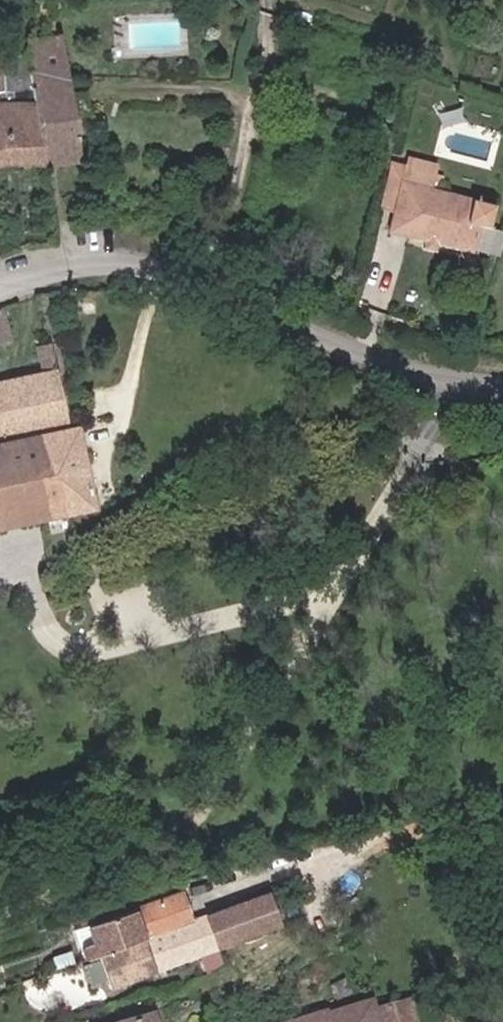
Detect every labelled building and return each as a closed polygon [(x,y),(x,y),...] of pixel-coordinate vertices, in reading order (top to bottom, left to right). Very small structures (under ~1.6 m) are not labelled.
[(1,163),(31,163),(73,158),(56,37),(25,40),(27,69),(0,72),(0,163),(1,163)] [(400,175),(396,191),(422,196),(425,181),(400,175)] [(390,218),(396,192),(381,188),(375,214),(390,218)] [(408,225),(404,242),(420,246),(433,250),(466,258),(472,232),(482,234),(487,211),(422,196),(396,191),(396,192),(390,218),(389,220),(408,225)] [(408,225),(389,220),(385,237),(404,242),(408,225)] [(433,250),(420,246),(418,254),(431,257),(433,250)] [(4,307),(0,309),(0,339),(13,335),(4,307)] [(40,436),(62,432),(45,340),(31,341),(37,374),(0,381),(0,445),(40,436)] [(62,432),(40,436),(51,478),(43,479),(45,493),(59,491),(62,517),(68,516),(92,511),(74,429),(62,432)] [(40,436),(0,445),(0,530),(62,517),(59,491),(45,493),(43,479),(51,478),(40,436)] [(239,904),(212,914),(225,949),(288,926),(273,891),(239,904)] [(186,900),(197,920),(212,914),(239,904),(235,897),(223,898),(196,908),(192,898),(186,900)] [(102,961),(173,934),(170,929),(197,920),(186,900),(91,934),(96,949),(79,957),(84,967),(102,961)] [(173,934),(183,965),(225,949),(212,914),(197,920),(170,929),(173,934)] [(183,965),(173,934),(102,961),(84,967),(86,969),(102,963),(112,992),(183,965)] [(370,1005),(324,1020),(323,1015),(301,1021),(417,1021),(412,1005),(373,1016),(370,1005)]
